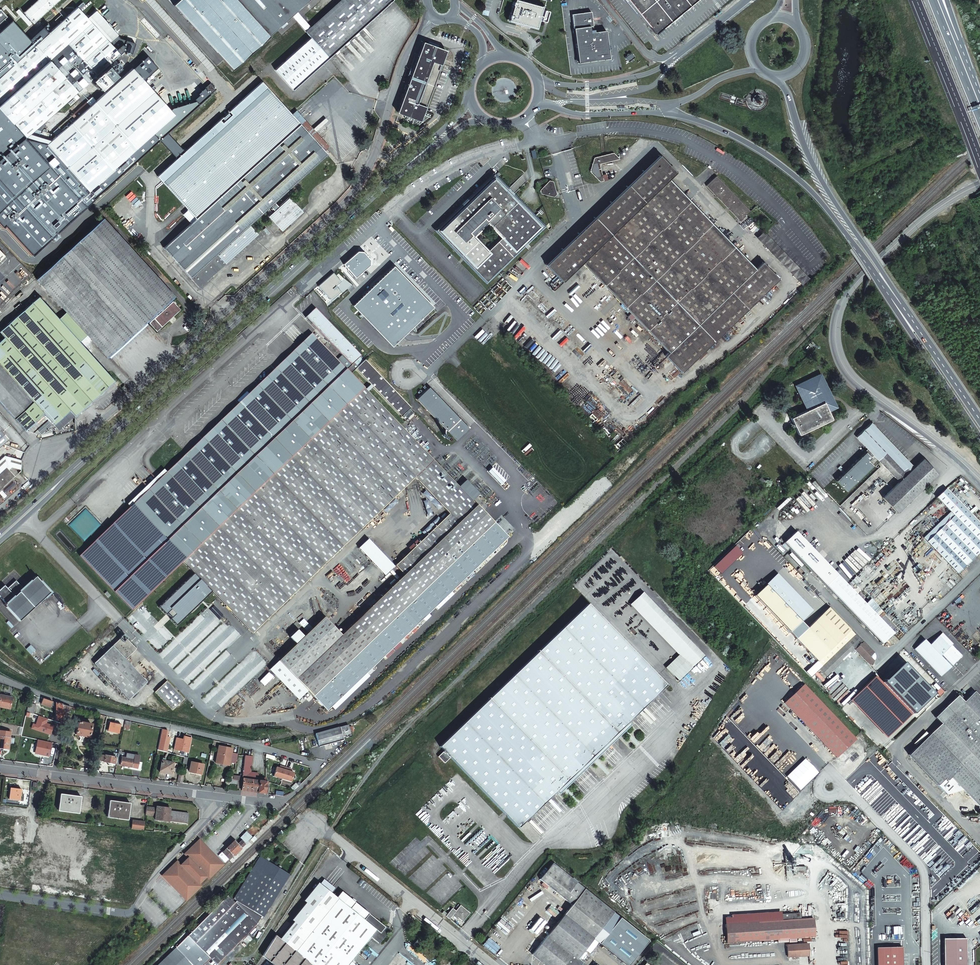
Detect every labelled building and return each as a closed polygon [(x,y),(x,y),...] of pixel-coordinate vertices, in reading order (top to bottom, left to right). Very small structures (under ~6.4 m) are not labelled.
[(24,12),(33,23),(59,0),(37,0),(24,12)] [(173,4),(232,69),(310,0),(178,0),(173,4)] [(392,0),(349,0),(310,36),(311,37),(289,57),(308,77),(327,59),(392,0)] [(535,27),(538,17),(541,18),(541,20),(545,22),(547,11),(543,10),(546,0),(545,0),(515,0),(516,0),(515,2),(513,2),(513,5),(514,6),(512,15),(510,15),(509,18),(511,18),(510,20),(535,27)] [(650,25),(648,26),(654,34),(695,0),(629,0),(650,25)] [(47,34),(41,40),(35,45),(24,34),(22,32),(13,22),(11,21),(0,9),(0,110),(26,139),(0,162),(0,218),(36,249),(104,189),(160,138),(166,133),(199,102),(170,109),(132,68),(96,101),(92,97),(73,114),(58,128),(62,132),(57,136),(52,140),(52,139),(49,138),(50,133),(43,132),(41,136),(40,136),(42,131),(35,130),(79,90),(82,94),(87,90),(83,86),(87,83),(98,73),(114,58),(116,60),(121,56),(109,43),(99,32),(87,19),(77,7),(64,19),(61,15),(55,20),(58,24),(47,34)] [(11,21),(13,22),(20,16),(29,26),(22,32),(24,34),(31,28),(39,37),(42,34),(18,8),(16,11),(19,14),(11,21)] [(96,10),(87,19),(99,32),(109,43),(118,34),(96,10)] [(610,59),(606,31),(591,33),(590,26),(593,26),(591,12),(572,15),(579,63),(610,59)] [(416,63),(412,71),(411,76),(403,95),(398,110),(400,114),(417,121),(418,121),(422,119),(424,114),(423,113),(434,81),(443,59),(444,59),(446,54),(443,49),(426,43),(422,45),(420,50),(421,50),(416,63)] [(636,57),(632,53),(625,58),(629,63),(636,57)] [(289,57),(262,81),(280,102),(308,77),(289,57)] [(433,90),(444,59),(443,59),(434,81),(423,113),(424,114),(433,90)] [(114,60),(109,65),(116,73),(122,69),(114,60)] [(101,71),(92,80),(100,90),(110,81),(101,71)] [(262,81),(217,122),(183,153),(179,157),(158,176),(187,209),(158,236),(166,245),(163,248),(199,287),(258,234),(249,225),(267,209),(271,214),(268,216),(281,230),(286,226),(284,224),(288,221),(289,222),(290,220),(291,218),(292,219),(300,211),(292,203),(293,202),(289,197),(278,207),(274,202),(327,154),(324,151),(312,137),(300,124),(291,113),(280,102),(262,81)] [(0,110),(0,162),(3,159),(26,139),(0,110)] [(304,120),(300,124),(312,137),(324,151),(328,147),(304,120)] [(62,132),(58,128),(54,132),(57,136),(62,132)] [(166,133),(160,138),(179,157),(183,153),(166,133)] [(613,154),(594,159),(590,172),(600,182),(607,180),(606,175),(600,176),(597,163),(600,162),(601,164),(619,159),(613,154)] [(659,157),(546,266),(562,282),(582,263),(669,353),(665,356),(681,372),(778,279),(762,263),(755,269),(669,180),(675,173),(659,157)] [(494,176),(437,230),(486,281),(543,227),(494,176)] [(716,176),(706,186),(740,221),(750,212),(716,176)] [(549,183),(542,191),(542,193),(553,196),(555,194),(552,183),(549,183)] [(138,201),(130,208),(134,211),(141,204),(138,201)] [(284,224),(286,226),(302,211),(293,202),(292,203),(300,211),(292,219),(291,218),(290,220),(289,222),(288,221),(284,224)] [(127,212),(120,218),(123,222),(130,215),(127,212)] [(39,282),(66,312),(87,335),(107,357),(133,334),(158,311),(160,313),(149,322),(157,331),(181,309),(173,301),(169,304),(167,302),(175,295),(104,217),(36,279),(39,282)] [(394,267),(353,306),(392,346),(433,307),(394,267)] [(59,318),(39,296),(0,331),(0,332),(5,337),(0,341),(0,402),(1,403),(25,429),(43,413),(53,425),(70,410),(75,416),(92,400),(114,381),(79,341),(59,318)] [(310,305),(301,314),(335,350),(330,354),(350,374),(355,370),(405,422),(414,413),(310,305)] [(66,312),(62,316),(82,339),(87,335),(66,312)] [(82,339),(62,316),(59,318),(79,341),(82,339)] [(167,473),(131,507),(81,556),(133,611),(180,559),(194,574),(212,593),(251,634),(416,477),(451,514),(396,566),(405,576),(341,637),(324,619),(304,638),(298,631),(290,638),(297,645),(270,670),(299,700),(308,692),(328,711),(506,539),(350,374),(330,354),(312,335),(167,473)] [(819,374),(795,386),(806,410),(790,418),(798,433),(831,418),(827,411),(835,407),(819,374)] [(429,387),(416,400),(456,441),(469,428),(429,387)] [(871,423),(855,437),(873,455),(877,460),(884,452),(897,465),(905,458),(904,457),(871,423)] [(4,444),(8,440),(0,431),(0,448),(4,444)] [(873,455),(868,450),(866,453),(865,452),(835,481),(845,492),(872,466),(867,461),(873,455)] [(913,466),(905,458),(897,465),(884,452),(877,460),(881,464),(895,477),(898,480),(913,466)] [(6,468),(9,465),(18,469),(20,460),(5,456),(0,460),(0,473),(6,468)] [(913,466),(898,480),(881,497),(896,512),(937,473),(921,458),(913,466)] [(6,468),(0,473),(0,490),(15,477),(6,468)] [(128,504),(131,507),(167,473),(164,470),(128,504)] [(923,538),(957,573),(979,551),(979,525),(945,489),(936,498),(949,512),(923,538)] [(785,543),(825,585),(836,575),(795,533),(785,543)] [(212,593),(194,574),(159,607),(166,615),(167,613),(172,618),(171,619),(177,626),(202,602),(212,593)] [(754,596),(789,632),(811,611),(776,574),(754,596)] [(891,633),(838,577),(836,575),(825,585),(880,643),(891,633)] [(49,595),(34,579),(22,591),(14,583),(6,592),(3,589),(0,591),(0,602),(5,607),(4,608),(19,624),(49,595)] [(674,658),(686,670),(701,656),(641,592),(632,601),(680,652),(674,658)] [(512,823),(517,827),(554,790),(556,789),(559,792),(569,782),(566,779),(584,762),(586,760),(588,763),(598,754),(595,751),(613,734),(616,736),(626,727),(624,723),(625,722),(664,685),(586,604),(439,746),(443,750),(437,756),(444,763),(449,757),(512,823)] [(854,634),(831,610),(828,607),(795,639),(822,666),(841,647),(854,634)] [(941,633),(931,643),(953,664),(956,661),(961,656),(951,645),(952,644),(941,633)] [(873,653),(854,634),(841,647),(849,655),(853,650),(869,665),(871,663),(873,662),(873,661),(868,657),(873,653)] [(123,636),(94,664),(129,700),(147,683),(125,660),(136,649),(123,636)] [(953,664),(931,643),(929,645),(923,640),(913,649),(940,676),(953,664)] [(849,655),(841,647),(822,666),(818,669),(826,677),(849,655)] [(903,650),(896,658),(918,679),(925,672),(903,650)] [(675,680),(686,670),(674,658),(663,668),(675,680)] [(909,713),(874,676),(853,697),(888,734),(909,713)] [(167,681),(155,692),(172,711),(184,699),(167,681)] [(802,685),(783,704),(834,757),(853,738),(802,685)] [(934,717),(940,723),(908,754),(937,784),(944,778),(946,781),(950,777),(962,790),(979,807),(979,808),(979,699),(973,692),(964,701),(959,697),(958,698),(956,696),(946,706),(934,717)] [(4,697),(0,696),(0,707),(1,707),(1,709),(7,710),(7,709),(17,711),(19,700),(12,699),(4,697)] [(52,702),(43,699),(41,704),(50,707),(52,702)] [(29,703),(27,713),(33,714),(35,704),(29,703)] [(70,707),(62,705),(63,720),(67,720),(67,712),(70,712),(70,707)] [(48,719),(39,716),(36,725),(35,729),(50,735),(53,726),(48,724),(47,726),(45,725),(48,719)] [(92,725),(78,722),(76,735),(89,737),(92,725)] [(110,722),(110,724),(108,730),(118,732),(120,724),(110,722)] [(348,725),(315,734),(319,747),(343,740),(342,736),(351,734),(348,725)] [(595,751),(598,754),(616,736),(613,734),(595,751)] [(9,749),(10,738),(0,737),(0,748),(9,749)] [(52,743),(38,740),(35,753),(45,755),(44,756),(49,757),(52,743)] [(219,746),(216,763),(220,764),(220,760),(226,761),(225,764),(229,765),(230,763),(236,764),(238,755),(232,753),(233,749),(219,746)] [(139,756),(119,752),(117,764),(130,767),(130,769),(141,771),(142,762),(138,762),(139,756)] [(99,755),(98,761),(115,764),(116,758),(99,755)] [(253,757),(245,756),(242,775),(240,775),(240,777),(234,776),(233,780),(235,781),(237,780),(238,780),(238,788),(242,788),(241,791),(258,793),(259,781),(257,781),(258,773),(251,772),(253,757)] [(363,760),(348,775),(352,778),(367,764),(363,760)] [(165,761),(162,761),(160,770),(171,773),(173,768),(174,763),(165,761)] [(204,765),(192,762),(190,772),(202,774),(204,765)] [(584,762),(566,779),(569,782),(586,765),(584,762)] [(276,767),(273,776),(282,779),(286,768),(282,766),(281,769),(279,768),(276,767)] [(282,779),(291,782),(294,773),(291,772),(289,771),(290,769),(286,768),(282,779)] [(944,778),(937,784),(946,794),(962,790),(950,777),(946,781),(944,778)] [(21,790),(11,788),(10,793),(6,792),(5,799),(20,801),(21,790)] [(81,797),(60,794),(58,810),(79,813),(81,797)] [(130,804),(110,801),(107,816),(128,819),(130,804)] [(170,811),(170,809),(157,807),(157,808),(156,815),(155,820),(168,821),(170,811)] [(170,811),(168,821),(187,824),(188,813),(170,811)] [(132,829),(143,830),(145,822),(135,820),(134,824),(133,824),(132,829)] [(224,864),(200,839),(190,848),(192,849),(186,854),(188,857),(181,864),(179,861),(173,866),(172,865),(162,874),(186,900),(201,885),(199,883),(206,876),(209,879),(224,864)] [(932,840),(925,847),(929,851),(936,844),(932,840)] [(223,853),(230,860),(237,852),(245,844),(242,841),(237,845),(234,841),(223,853)] [(943,846),(934,854),(937,857),(940,854),(945,859),(943,862),(945,865),(954,856),(943,846)] [(227,896),(212,912),(241,940),(257,924),(256,923),(261,915),(263,916),(269,907),(289,874),(281,868),(278,867),(260,855),(245,880),(233,899),(236,901),(235,903),(227,896)] [(592,939),(614,913),(552,863),(539,879),(572,905),(532,955),(544,964),(580,964),(582,963),(578,960),(584,953),(582,952),(586,947),(592,939)] [(315,926),(337,898),(318,882),(303,900),(305,902),(291,920),(293,921),(279,939),(294,951),(315,926)] [(262,956),(272,964),(348,964),(371,937),(377,943),(387,931),(384,929),(385,927),(369,913),(364,920),(350,908),(337,898),(315,926),(294,951),(279,939),(275,936),(262,956)] [(364,920),(369,913),(355,902),(350,908),(364,920)] [(459,919),(461,921),(462,921),(469,913),(458,904),(456,907),(458,909),(456,911),(452,908),(446,916),(449,919),(452,916),(458,920),(459,919)] [(241,940),(212,912),(188,937),(211,958),(218,964),(241,940)] [(725,917),(726,923),(801,920),(801,914),(782,914),(782,912),(732,914),(732,917),(725,917)] [(801,920),(726,923),(726,942),(815,939),(814,920),(801,920)] [(174,948),(191,964),(202,964),(211,958),(188,937),(174,948)] [(945,938),(945,964),(968,964),(968,938),(945,938)] [(595,941),(592,939),(586,947),(589,949),(595,941)] [(809,944),(787,945),(787,957),(809,956),(809,944)] [(879,947),(879,964),(905,964),(904,947),(879,947)] [(174,948),(157,964),(191,964),(174,948)] [(655,963),(658,964),(677,964),(663,953),(655,963)]
